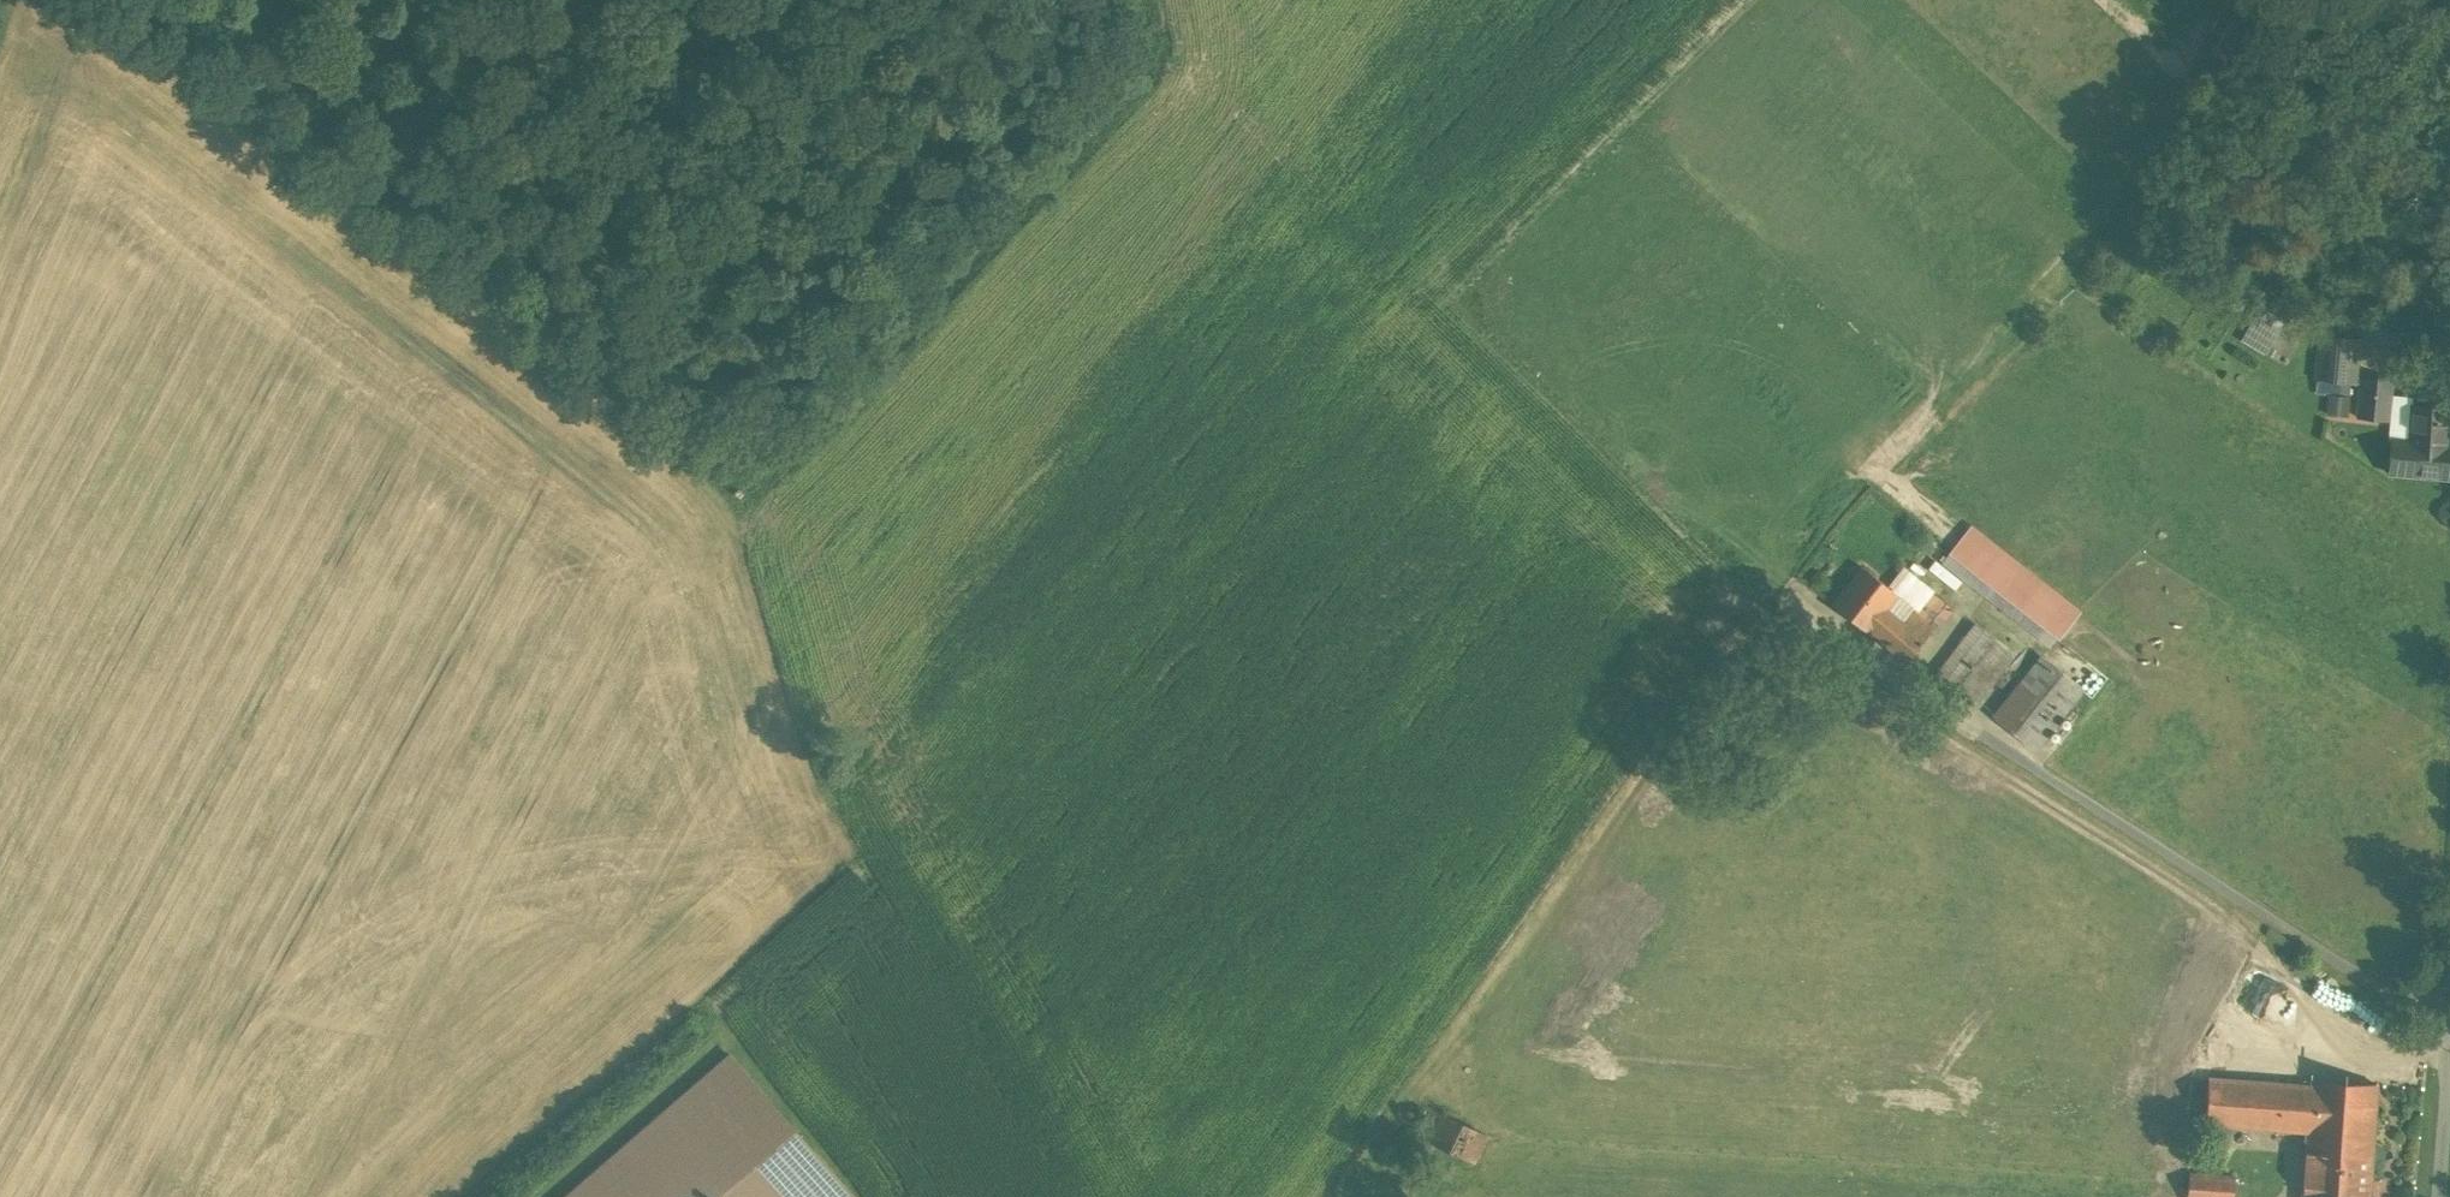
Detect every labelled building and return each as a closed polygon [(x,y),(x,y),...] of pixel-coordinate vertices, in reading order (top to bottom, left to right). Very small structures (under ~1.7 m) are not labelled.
[(2285,319),(2262,305),(2241,340),(2264,354),(2285,319)] [(2321,335),(2317,379),(2355,383),(2359,339),(2321,335)] [(2362,377),(2359,418),(2387,420),(2390,380),(2362,377)] [(2389,473),(2449,478),(2449,448),(2446,447),(2449,408),(2412,404),(2409,440),(2391,438),(2389,473)] [(2086,610),(1976,523),(1949,556),(2059,643),(2086,610)] [(1863,568),(1834,604),(1867,632),(1868,631),(1885,610),(1897,595),(1863,568)] [(1885,610),(1868,631),(1907,662),(1933,630),(1909,611),(1900,622),(1885,610)] [(1976,625),(1934,680),(1971,708),(2013,654),(1976,625)] [(2085,690),(2041,657),(1996,716),(2041,749),(2085,690)] [(575,1196),(849,1196),(732,1063),(575,1196)] [(2308,1131),(2373,1135),(2376,1084),(2311,1080),(2311,1087),(2209,1080),(2206,1124),(2308,1131)] [(1496,1140),(1452,1117),(1436,1147),(1479,1171),(1496,1140)] [(2373,1135),(2308,1131),(2304,1196),(2369,1196),(2373,1135)] [(2195,1175),(2194,1196),(2242,1196),(2243,1176),(2195,1175)]
